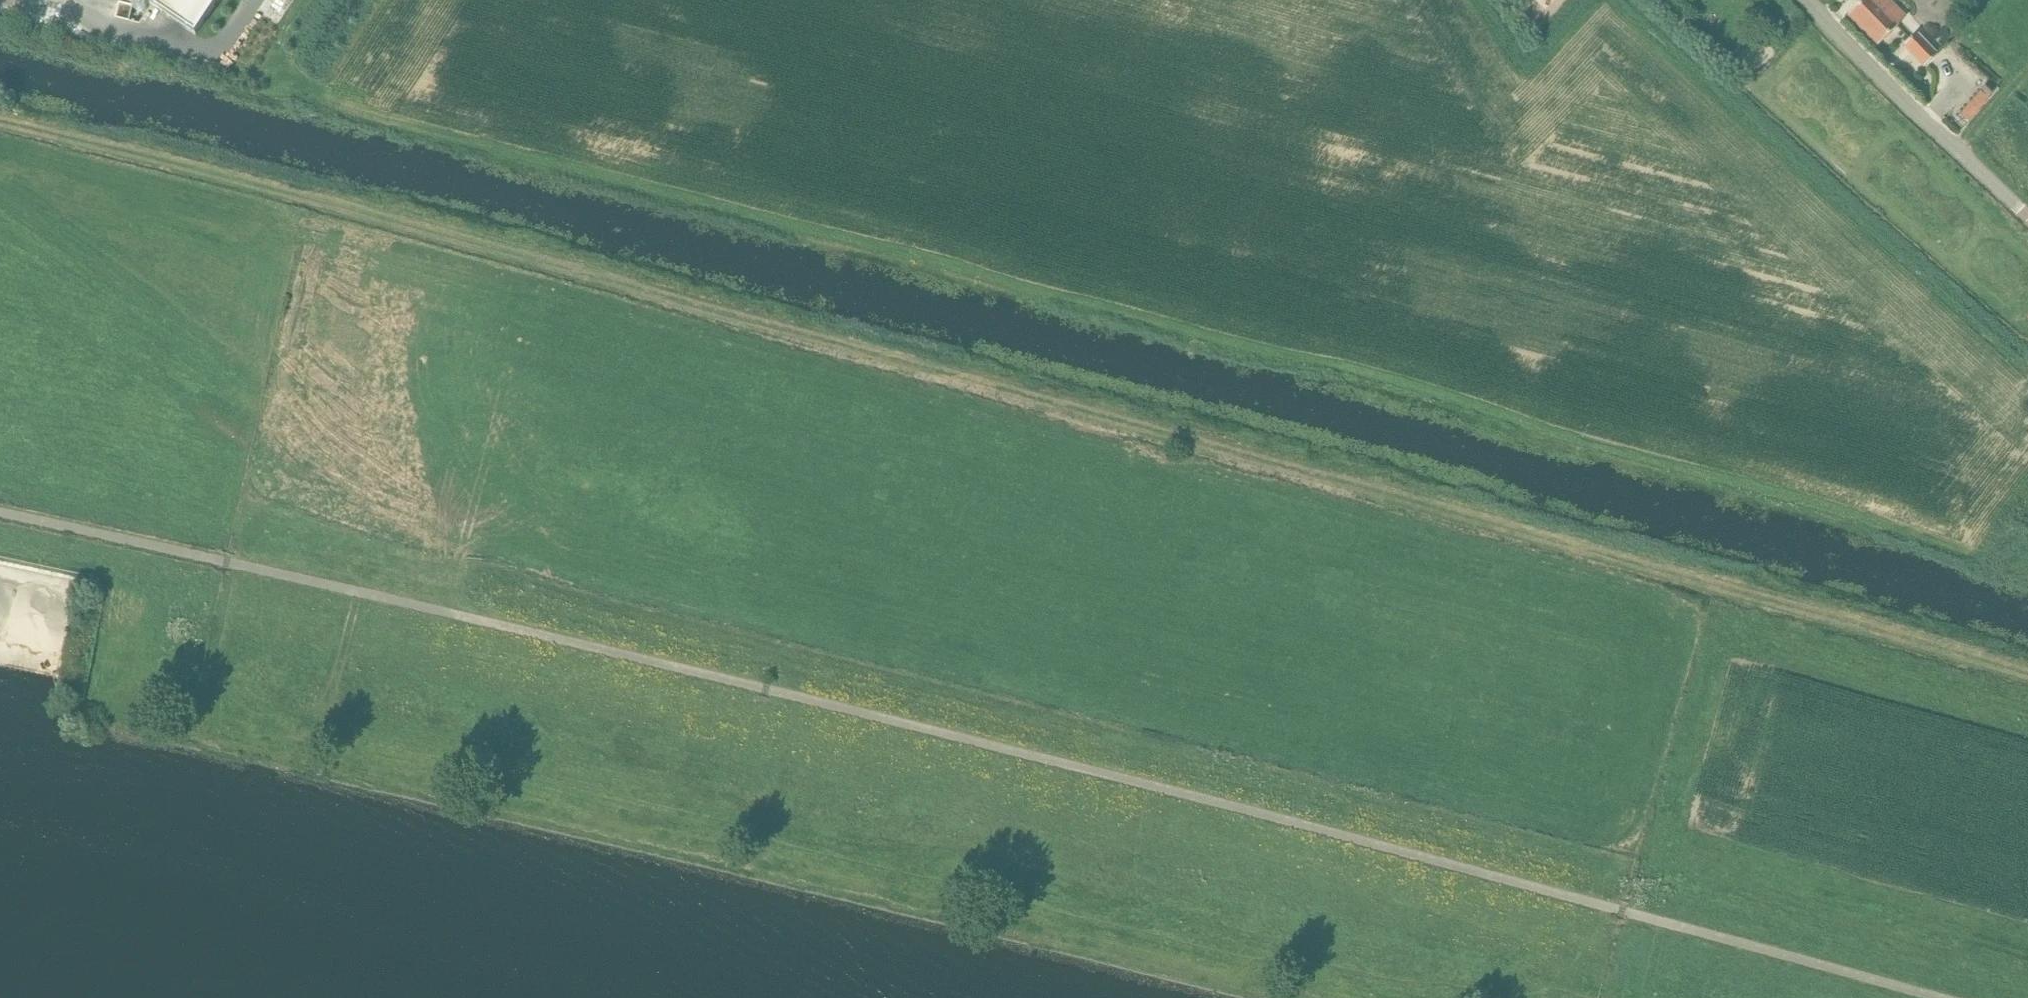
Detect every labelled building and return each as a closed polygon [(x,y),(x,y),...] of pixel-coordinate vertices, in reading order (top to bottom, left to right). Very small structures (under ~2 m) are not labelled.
[(197,36),(220,0),(143,0),(197,36)] [(1528,10),(1538,0),(1518,0),(1528,10)] [(1848,15),(1878,46),(1906,18),(1894,6),(1889,0),(1863,0),(1848,15)] [(1937,54),(1916,32),(1902,48),(1923,68),(1937,54)] [(1980,91),(1971,101),(1958,116),(1967,124),(1989,99),(1980,91)]
